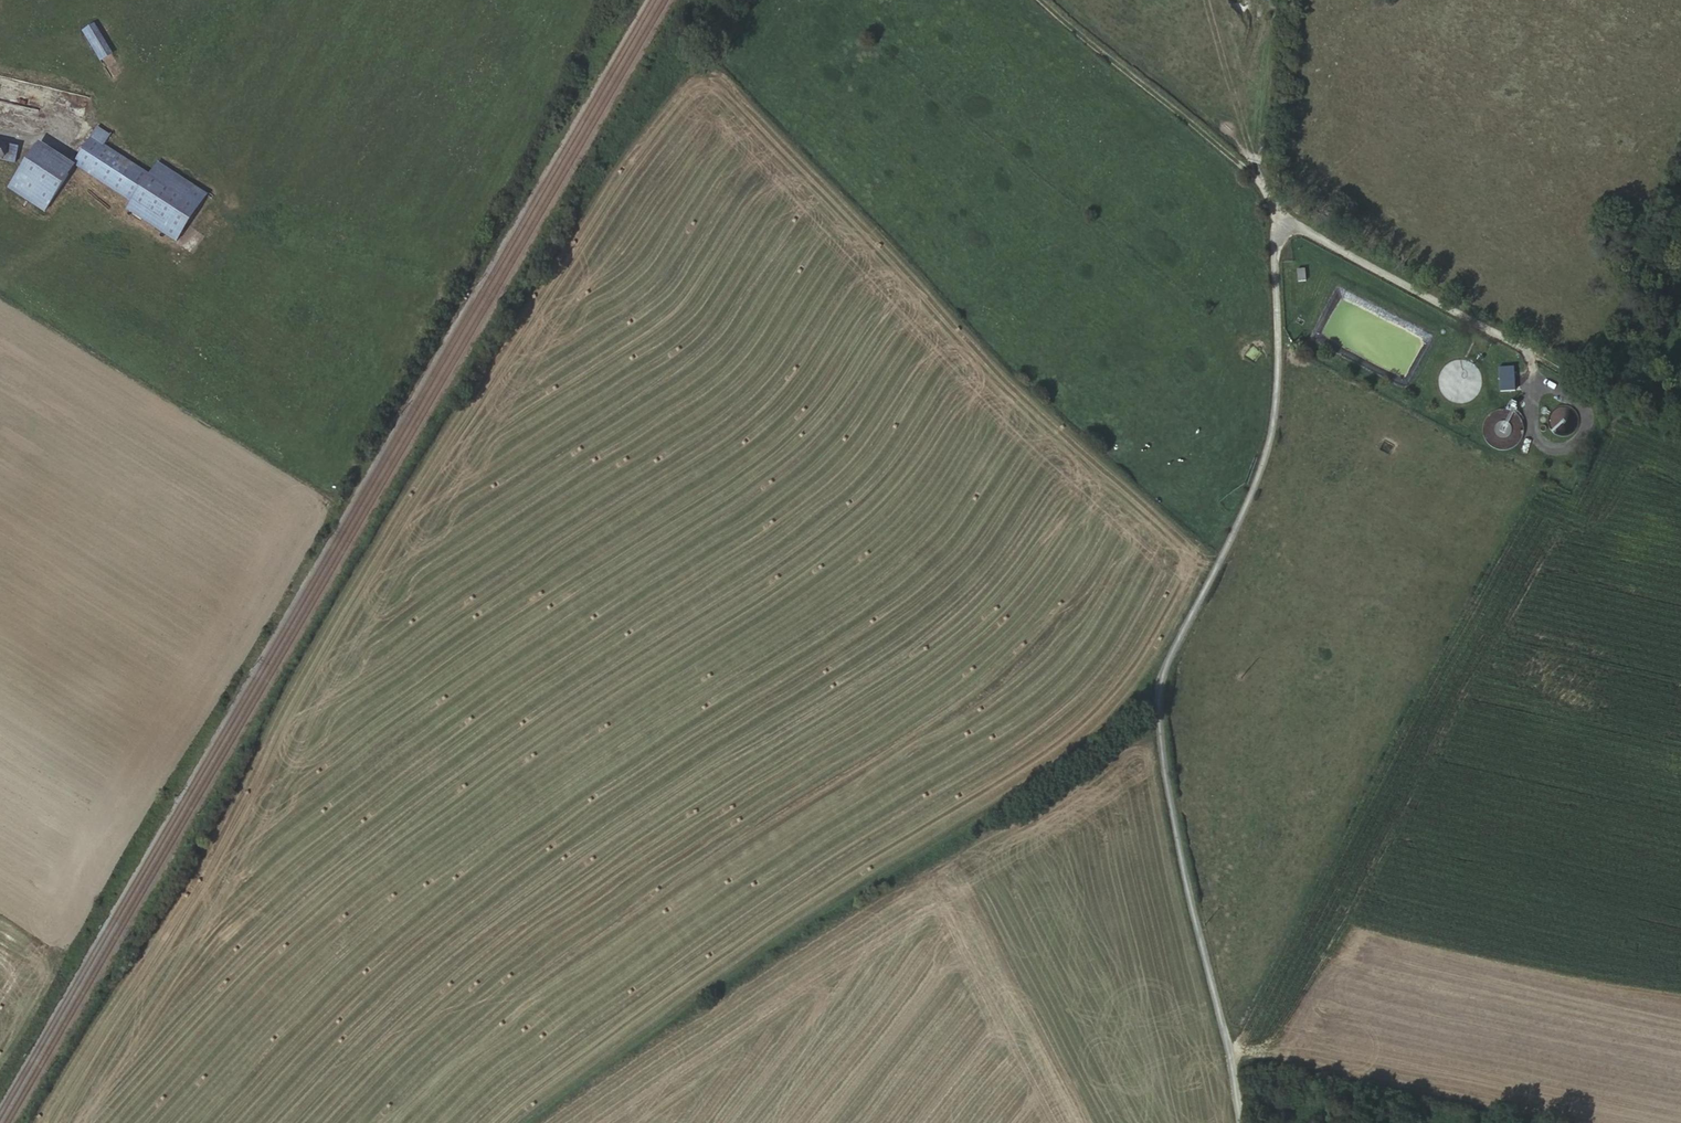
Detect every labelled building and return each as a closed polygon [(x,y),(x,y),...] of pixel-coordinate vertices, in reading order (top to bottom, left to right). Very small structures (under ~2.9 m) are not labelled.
[(95,25),(82,32),(100,64),(114,56),(95,25)] [(112,137),(97,128),(74,166),(76,168),(131,203),(126,212),(181,247),(216,200),(158,163),(151,174),(106,147),(112,137)] [(0,143),(0,160),(15,164),(19,148),(0,143)] [(47,214),(76,168),(74,166),(40,144),(8,189),(47,214)] [(1296,268),(1297,282),(1306,282),(1305,267),(1296,268)] [(1514,367),(1499,367),(1499,392),(1514,392),(1514,367)]
